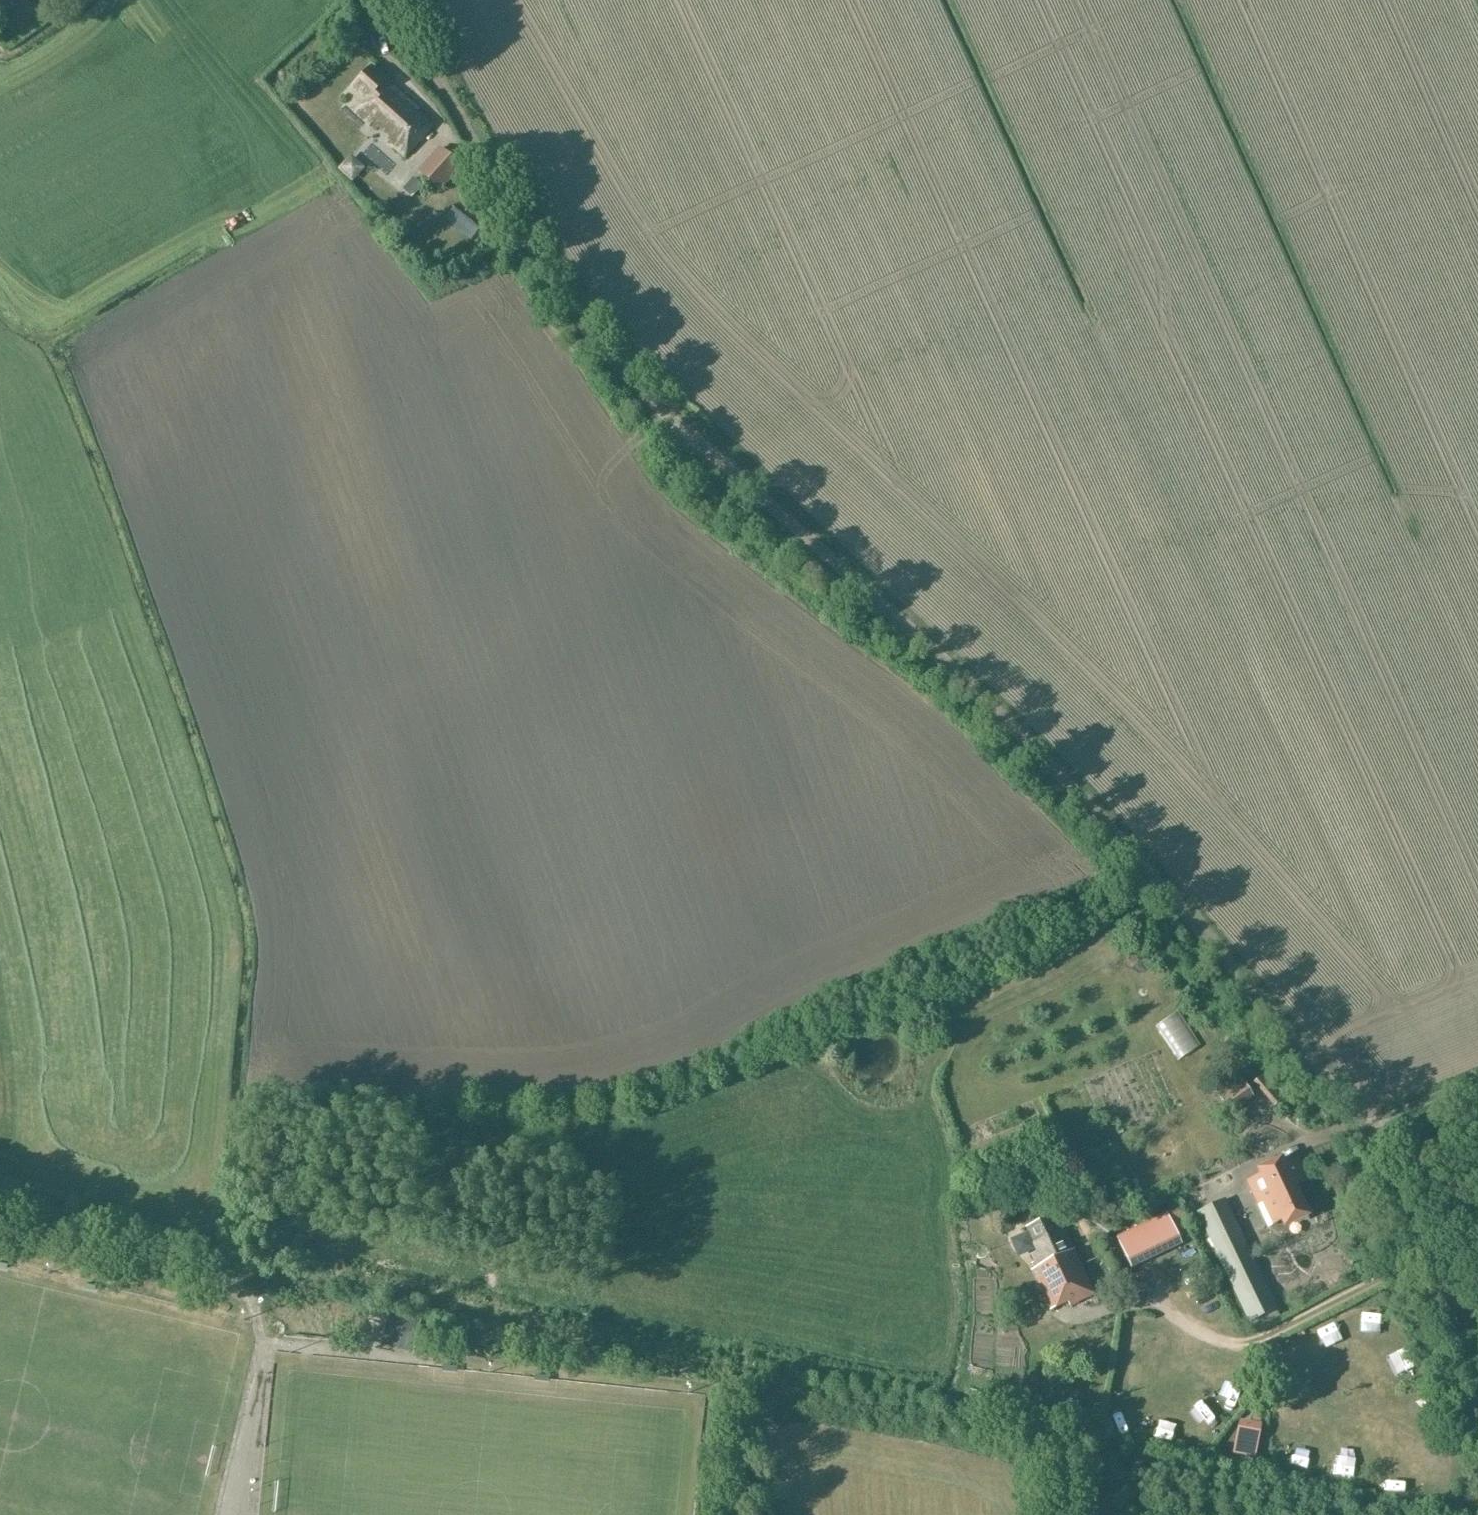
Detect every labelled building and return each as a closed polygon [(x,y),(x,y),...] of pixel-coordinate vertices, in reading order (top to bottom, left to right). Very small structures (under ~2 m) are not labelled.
[(27,10),(39,0),(18,0),(27,10)] [(351,89),(366,103),(356,114),(367,125),(371,120),(392,140),(389,144),(404,158),(430,129),(415,115),(417,113),(385,83),(385,82),(370,69),(351,89)] [(416,173),(431,186),(439,194),(462,170),(438,147),(416,173)] [(403,190),(412,199),(423,187),(414,178),(403,190)] [(1197,1051),(1173,1013),(1154,1026),(1178,1063),(1197,1051)] [(1220,1096),(1232,1114),(1255,1097),(1241,1080),(1220,1096)] [(1283,1229),(1312,1215),(1298,1187),(1309,1181),(1298,1157),(1286,1163),(1283,1156),(1255,1169),(1258,1176),(1246,1182),(1268,1229),(1280,1223),(1283,1229)] [(1224,1200),(1197,1213),(1251,1324),(1277,1311),(1224,1200)] [(1032,1270),(1051,1311),(1068,1303),(1070,1307),(1094,1296),(1056,1214),(1027,1228),(1039,1255),(1034,1257),(1038,1267),(1032,1270)] [(1168,1214),(1116,1238),(1131,1270),(1183,1245),(1168,1214)] [(1324,1235),(1286,1236),(1287,1254),(1325,1253),(1324,1235)] [(1251,1444),(1254,1425),(1239,1422),(1236,1441),(1251,1444)]
